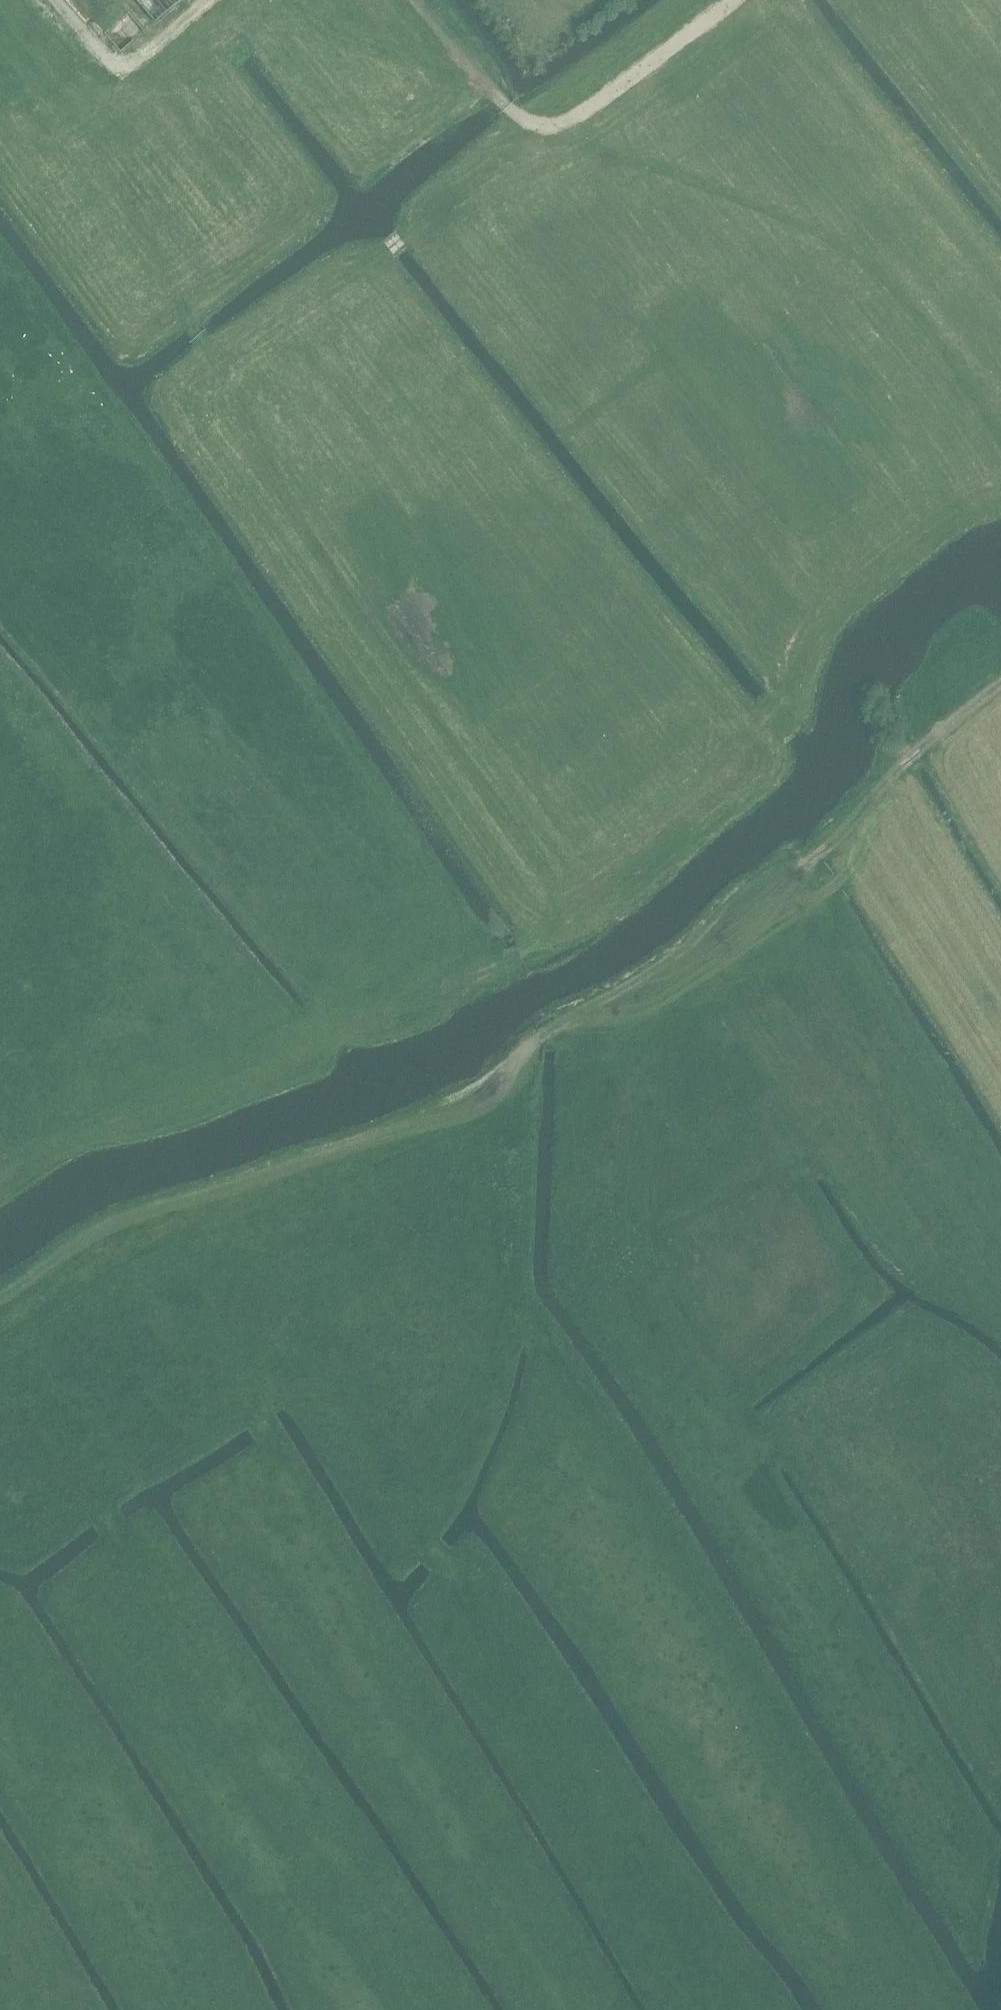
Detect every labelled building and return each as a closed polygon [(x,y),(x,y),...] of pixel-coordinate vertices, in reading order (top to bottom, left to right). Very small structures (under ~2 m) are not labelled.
[(155,22),(181,0),(137,0),(155,22)]
